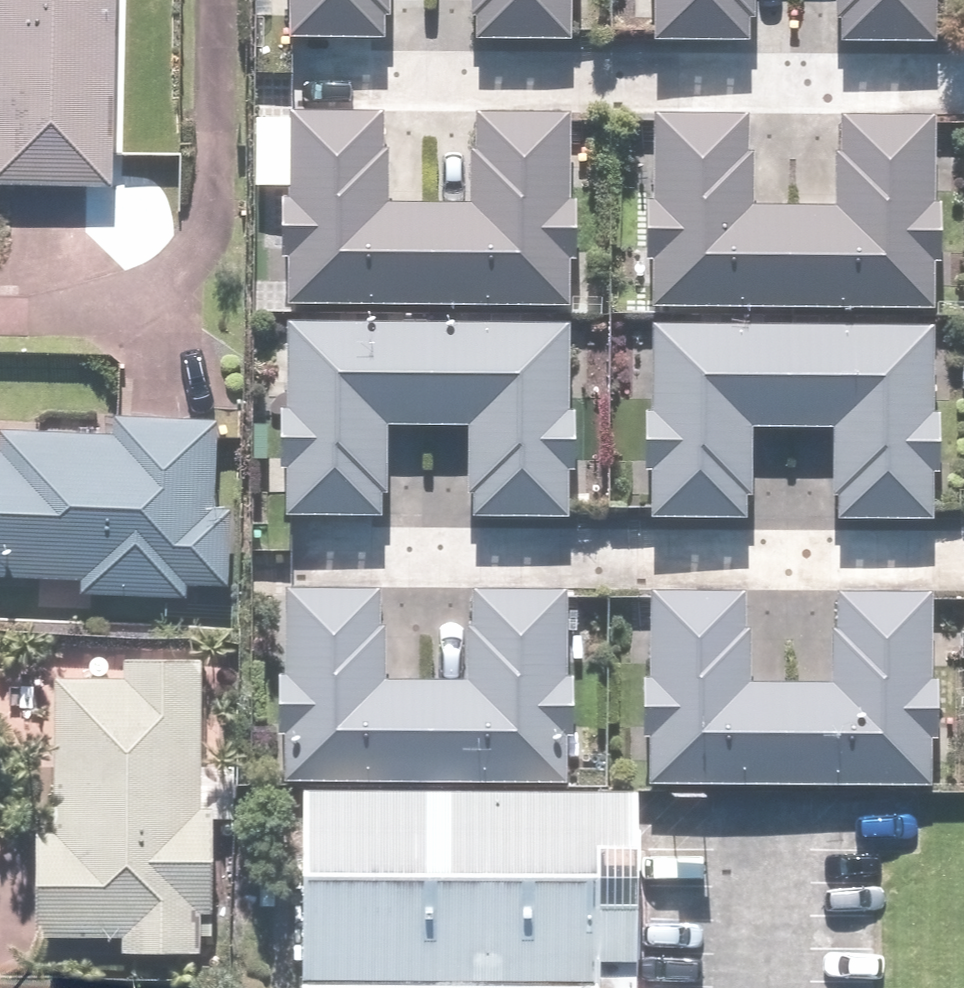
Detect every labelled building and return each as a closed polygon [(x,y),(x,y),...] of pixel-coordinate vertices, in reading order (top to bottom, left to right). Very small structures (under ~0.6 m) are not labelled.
[(123,0),(0,0),(0,178),(118,182),(123,0)] [(299,27),(389,31),(390,8),(396,8),(397,0),(300,0),(299,27)] [(480,12),(485,12),(484,35),(574,39),(575,0),(480,0),(480,12)] [(657,33),(757,36),(758,0),(658,0),(657,33)] [(941,41),(942,0),(845,0),(844,38),(941,41)] [(294,191),(295,293),(571,302),(573,254),(585,255),(587,195),(572,195),(575,108),(487,106),(479,202),(396,199),(398,143),(389,142),(390,108),(301,106),(298,191),(294,191)] [(658,194),(658,297),(934,307),(936,255),(948,255),(950,201),(938,200),(941,116),(850,113),(844,201),(758,198),(759,153),(753,152),(755,110),(664,107),(661,194),(658,194)] [(576,323),(298,317),(296,404),(292,404),(290,463),(298,463),(297,508),(387,510),(388,486),(394,486),(395,417),(478,419),(476,484),(482,484),(482,512),(572,514),(573,466),(580,466),(581,406),(574,405),(576,323)] [(936,467),(948,467),(949,404),(938,404),(940,325),(659,317),(654,512),(755,514),(758,419),(844,421),(842,516),(935,519),(936,467)] [(0,421),(0,569),(85,572),(85,589),(191,592),(192,576),(235,578),(238,504),(224,503),(227,417),(121,413),(120,425),(0,421)] [(581,732),(583,672),(576,672),(579,588),(481,585),(480,620),(472,620),(470,676),(389,673),(391,623),(384,622),(385,581),(296,579),(290,770),(573,780),(574,732),(581,732)] [(656,727),(654,771),(935,780),(936,732),(945,732),(947,675),(938,675),(941,588),(843,585),(842,629),(837,629),(835,683),(756,680),(758,626),(750,626),(751,582),(661,579),(658,671),(650,671),(649,727),(656,727)] [(205,807),(210,654),(133,651),(133,675),(64,673),(60,829),(44,829),(41,932),(126,935),(126,947),(201,949),(202,906),(221,906),(223,807),(205,807)] [(311,785),(307,973),(636,976),(636,791),(311,785)] [(305,987),(636,987),(636,976),(305,974),(305,987)]
